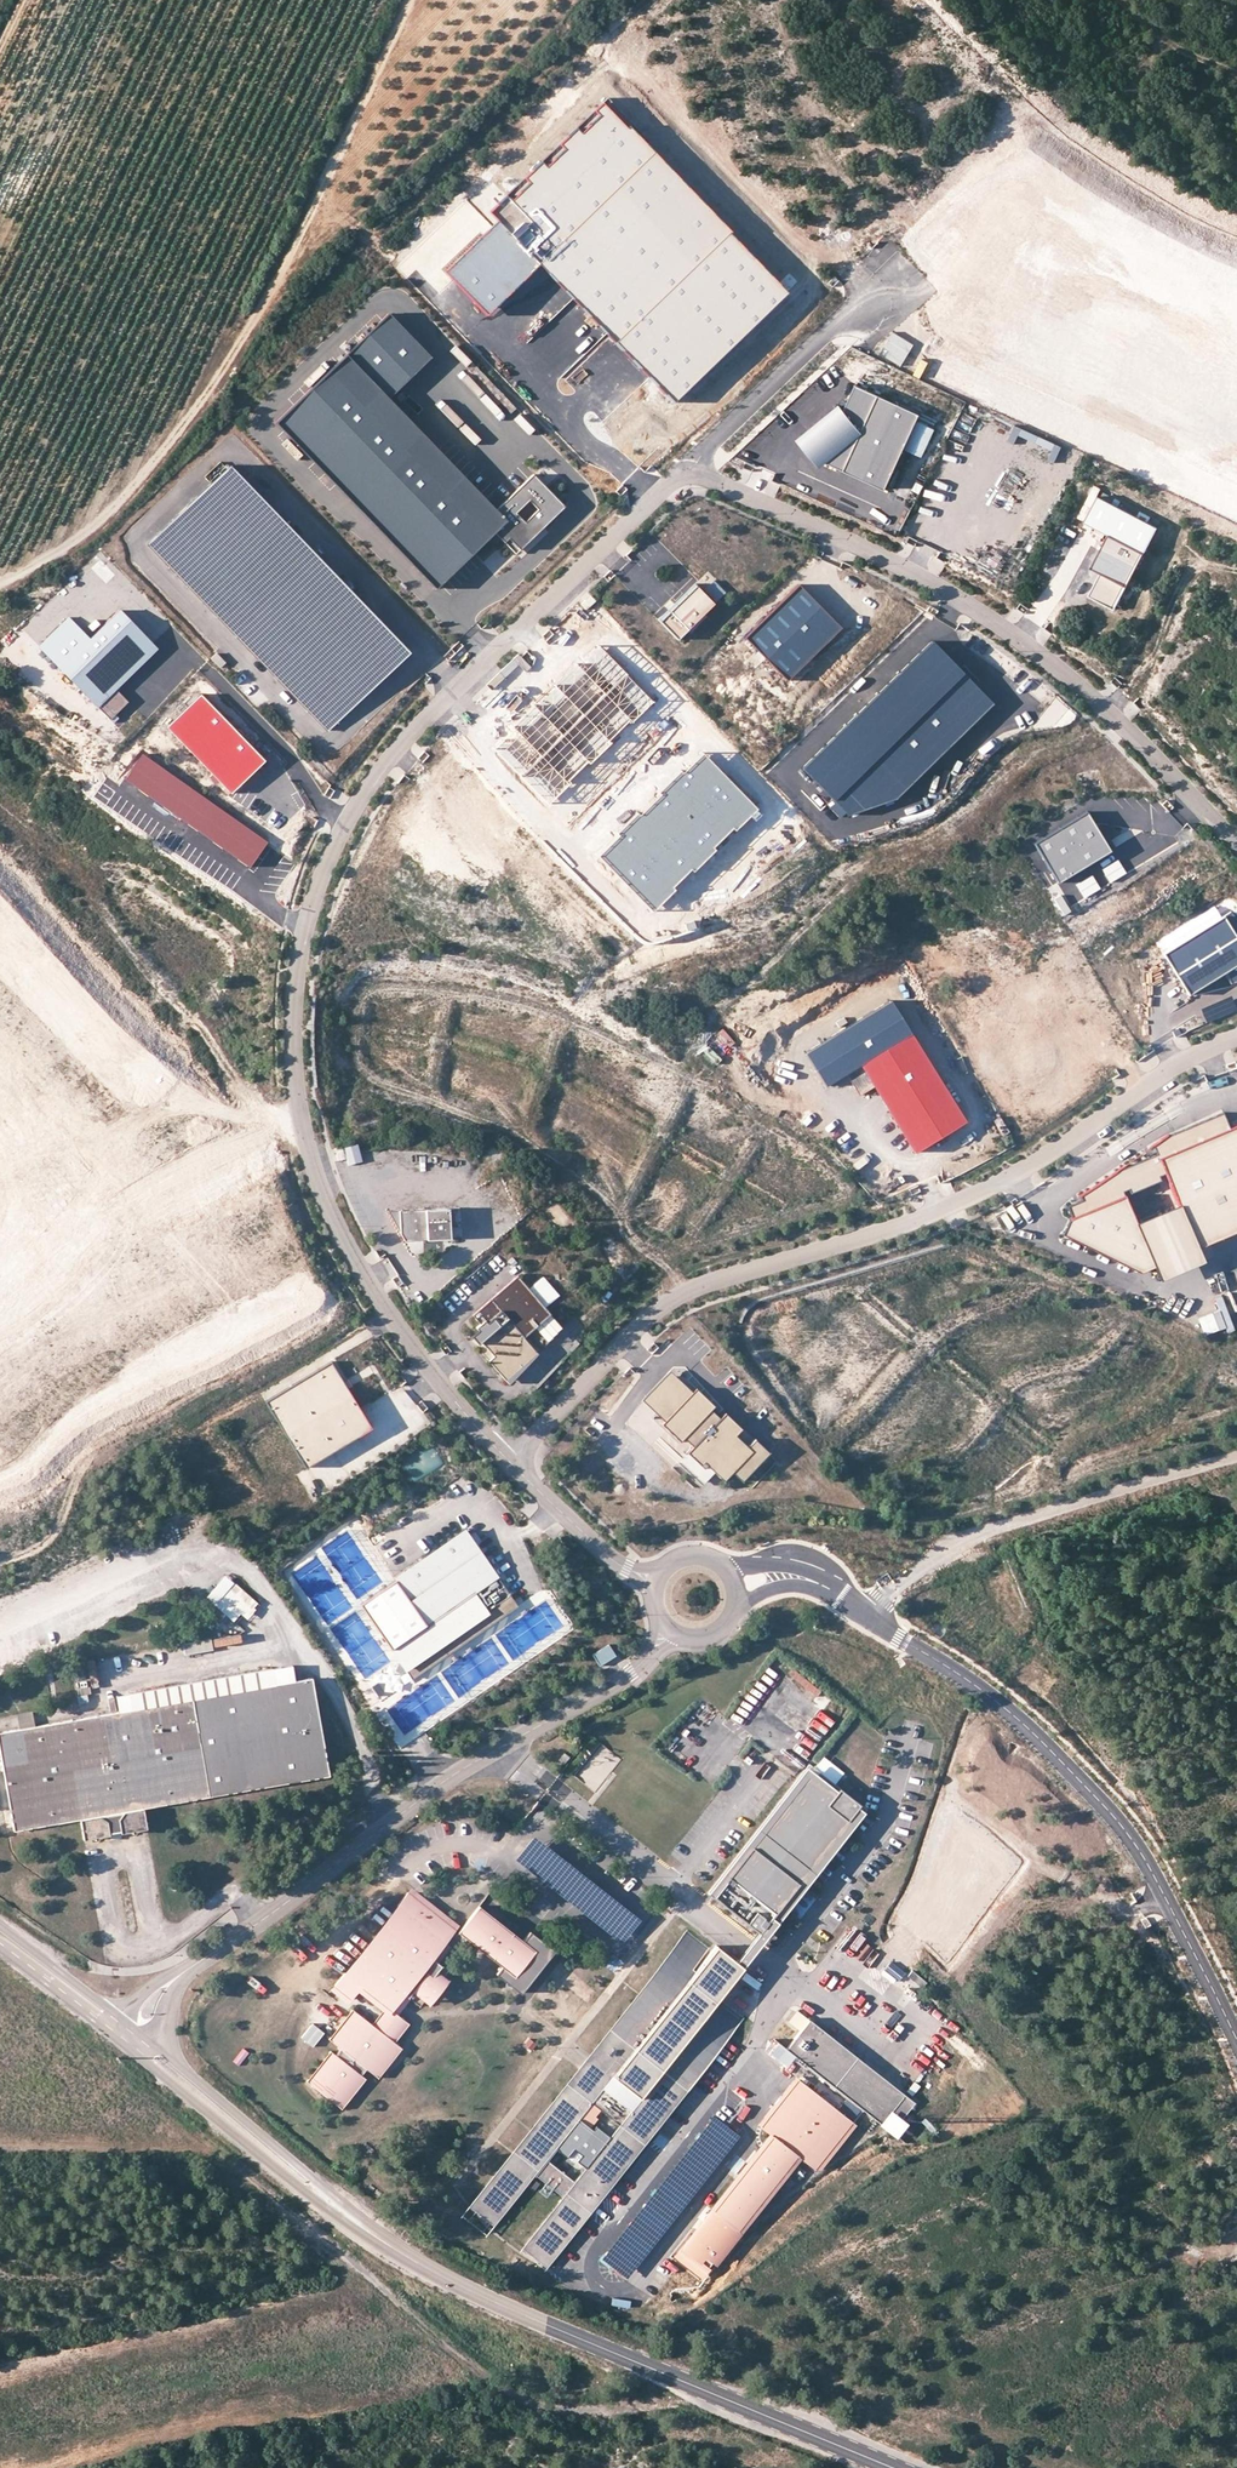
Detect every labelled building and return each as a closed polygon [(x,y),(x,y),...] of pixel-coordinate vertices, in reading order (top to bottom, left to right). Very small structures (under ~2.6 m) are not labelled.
[(673,403),(788,292),(604,101),(489,211),(497,219),(444,270),(488,315),(540,264),(673,403)] [(391,315),(277,423),(436,588),(495,532),(516,554),(565,506),(534,474),(496,511),(388,398),(431,357),(391,315)] [(844,470),(885,489),(920,414),(878,395),(856,384),(839,409),(835,405),(800,438),(822,464),(826,461),(844,470)] [(918,422),(905,448),(921,456),(934,429),(918,422)] [(598,436),(592,442),(608,459),(614,454),(598,436)] [(576,445),(570,450),(590,470),(596,465),(576,445)] [(230,466),(149,544),(328,730),(409,652),(230,466)] [(1098,496),(1084,521),(1108,534),(1091,567),(1101,572),(1088,596),(1114,609),(1157,527),(1098,496)] [(1035,525),(1045,507),(1037,503),(1027,522),(1035,525)] [(797,581),(743,634),(785,677),(840,624),(797,581)] [(725,593),(715,582),(707,590),(718,601),(725,593)] [(657,619),(678,640),(715,604),(695,583),(657,619)] [(590,595),(580,604),(586,610),(595,600),(590,595)] [(70,616),(39,647),(109,719),(128,701),(117,690),(159,650),(120,610),(91,638),(70,616)] [(797,764),(843,811),(892,793),(991,701),(925,636),(797,764)] [(653,700),(599,646),(579,665),(577,663),(554,685),(556,687),(535,708),(533,705),(513,726),(515,728),(494,748),(548,803),(571,781),(568,778),(586,760),(589,763),(610,742),(608,739),(628,719),(631,722),(653,700)] [(219,668),(225,662),(216,652),(210,658),(219,668)] [(231,794),(265,761),(200,695),(167,728),(231,794)] [(756,807),(703,753),(683,773),(680,770),(658,792),(660,795),(639,815),(637,813),(616,833),(618,835),(597,856),(651,911),(674,889),(671,886),(690,868),(693,870),(714,850),(711,847),(732,827),(734,830),(750,815),(754,819),(759,814),(754,809),(756,807)] [(268,842),(143,754),(124,779),(249,867),(268,842)] [(1141,832),(1112,849),(1125,871),(1177,840),(1172,832),(1177,829),(1156,793),(1130,807),(1136,818),(1133,819),(1141,832)] [(1034,843),(1058,883),(1111,851),(1094,823),(1088,826),(1082,816),(1088,813),(1087,812),(1034,843)] [(1094,823),(1088,813),(1082,816),(1088,826),(1094,823)] [(1114,857),(1090,871),(1100,887),(1124,872),(1114,857)] [(1061,894),(1052,898),(1059,914),(1067,911),(1061,894)] [(1231,911),(1163,953),(1189,995),(1223,973),(1231,984),(1236,982),(1236,918),(1231,911)] [(893,1002),(807,1054),(827,1087),(848,1074),(861,1066),(913,1035),(893,1002)] [(966,1123),(913,1035),(861,1066),(874,1087),(914,1154),(966,1123)] [(861,1066),(848,1074),(861,1095),(874,1087),(861,1066)] [(1153,1266),(1159,1281),(1201,1261),(1196,1248),(1236,1230),(1236,1125),(1230,1128),(1223,1112),(1168,1135),(1167,1134),(1153,1146),(1158,1159),(1134,1176),(1126,1164),(1078,1197),(1067,1206),(1072,1212),(1061,1234),(1138,1272),(1153,1266)] [(341,1146),(334,1148),(338,1160),(345,1158),(341,1146)] [(915,1207),(924,1203),(919,1191),(909,1195),(915,1207)] [(448,1204),(387,1208),(404,1237),(450,1235),(448,1204)] [(538,1353),(537,1353),(524,1338),(551,1314),(545,1306),(529,1288),(518,1276),(473,1315),(480,1324),(476,1327),(478,1330),(472,1336),(478,1343),(480,1340),(494,1356),(489,1361),(508,1382),(538,1353)] [(542,1276),(529,1288),(545,1306),(558,1294),(542,1276)] [(1203,1335),(1231,1326),(1220,1295),(1213,1298),(1217,1309),(1196,1316),(1203,1335)] [(564,1329),(551,1314),(524,1338),(537,1353),(564,1329)] [(331,1362),(266,1401),(306,1468),(371,1428),(347,1388),(343,1381),(331,1362)] [(671,1368),(643,1398),(653,1408),(665,1419),(663,1422),(681,1440),(685,1436),(694,1444),(678,1461),(699,1480),(712,1467),(715,1470),(724,1479),(733,1470),(742,1479),(770,1450),(755,1437),(748,1444),(736,1433),(742,1426),(726,1410),(721,1416),(712,1407),(716,1404),(697,1386),(693,1390),(671,1368)] [(347,1379),(343,1381),(347,1388),(352,1386),(347,1379)] [(404,1460),(414,1479),(443,1463),(432,1444),(404,1460)] [(712,1467),(699,1480),(703,1484),(715,1470),(712,1467)] [(466,1531),(360,1604),(412,1679),(518,1606),(466,1531)] [(240,1611),(247,1617),(260,1603),(225,1573),(205,1595),(233,1620),(240,1611)] [(183,1644),(185,1655),(213,1650),(211,1639),(183,1644)] [(609,1645),(592,1655),(600,1666),(616,1656),(609,1645)] [(101,1686),(96,1659),(86,1661),(91,1688),(101,1686)] [(295,1665),(274,1669),(276,1685),(298,1681),(295,1665)] [(329,1776),(328,1771),(322,1734),(312,1678),(298,1681),(276,1685),(274,1669),(129,1694),(132,1710),(121,1712),(0,1733),(0,1749),(14,1831),(81,1819),(84,1840),(110,1835),(109,1833),(121,1831),(122,1833),(147,1828),(143,1808),(329,1776)] [(807,1718),(786,1702),(784,1705),(776,1699),(789,1682),(782,1677),(762,1703),(797,1730),(807,1718)] [(77,1689),(78,1696),(91,1694),(90,1687),(77,1689)] [(132,1710),(129,1694),(118,1696),(121,1712),(132,1710)] [(19,1725),(34,1722),(32,1710),(17,1713),(19,1725)] [(746,1741),(750,1735),(734,1724),(730,1730),(746,1741)] [(340,1732),(322,1734),(328,1771),(346,1768),(340,1732)] [(559,1759),(564,1764),(570,1756),(565,1752),(559,1759)] [(713,1896),(813,1768),(808,1764),(708,1892),(713,1896)] [(829,1800),(839,1788),(813,1768),(803,1780),(829,1800)] [(759,1932),(859,1804),(839,1788),(829,1800),(803,1780),(713,1896),(759,1932)] [(866,1809),(859,1804),(759,1932),(766,1937),(780,1920),(866,1809)] [(534,1833),(515,1857),(622,1941),(641,1917),(534,1833)] [(449,1946),(456,1935),(453,1932),(450,1930),(452,1927),(408,1892),(397,1905),(400,1908),(347,1974),(344,1972),(334,1985),(348,1996),(358,1984),(387,2006),(395,2013),(400,2007),(408,1997),(420,2006),(425,1998),(442,1977),(448,1970),(436,1961),(441,1955),(449,1946)] [(456,1935),(449,1946),(456,1952),(467,1939),(496,1962),(502,1967),(497,1973),(521,1992),(553,1950),(530,1932),(523,1941),(519,1946),(510,1938),(514,1934),(479,1906),(472,1914),(456,1935)] [(846,1946),(856,1929),(848,1924),(838,1941),(846,1946)] [(742,1967),(766,1937),(759,1932),(736,1962),(742,1967)] [(523,1941),(514,1934),(510,1938),(519,1946),(523,1941)] [(590,2101),(621,2126),(640,2141),(652,2126),(640,2117),(631,2110),(625,2105),(634,2093),(640,2098),(641,2096),(662,2113),(738,2016),(719,2002),(705,2020),(702,2018),(721,1994),(742,1967),(736,1962),(715,1946),(695,1971),(693,1969),(707,1950),(689,1936),(593,2059),(613,2075),(612,2076),(618,2081),(609,2092),(603,2088),(583,2072),(571,2087),(590,2101)] [(856,1958),(866,1962),(872,1944),(861,1941),(856,1958)] [(615,1973),(623,1962),(613,1955),(605,1966),(615,1973)] [(898,1981),(905,1969),(889,1960),(882,1971),(898,1981)] [(447,1981),(442,1977),(425,1998),(430,2002),(447,1981)] [(395,2013),(387,2006),(372,2025),(353,2010),(329,2039),(341,2049),(336,2055),(331,2051),(307,2081),(319,2091),(323,2086),(334,2095),(330,2100),(342,2109),(366,2079),(361,2075),(367,2068),(378,2078),(402,2048),(394,2042),(409,2024),(395,2013)] [(881,2033),(890,2022),(871,2008),(863,2018),(881,2033)] [(800,2030),(809,2020),(797,2010),(789,2021),(800,2030)] [(915,2103),(809,2020),(800,2030),(786,2049),(795,2056),(882,2124),(890,2113),(900,2121),(915,2103)] [(310,2022),(301,2039),(314,2047),(324,2029),(310,2022)] [(795,2056),(786,2049),(778,2043),(771,2052),(787,2065),(795,2056)] [(613,2075),(593,2059),(588,2064),(583,2072),(603,2088),(612,2076),(613,2075)] [(853,2122),(799,2079),(761,2127),(772,2136),(758,2154),(766,2160),(757,2172),(749,2165),(682,2250),(707,2270),(797,2156),(815,2170),(853,2122)] [(323,2086),(319,2091),(330,2100),(334,2095),(323,2086)] [(554,2147),(574,2121),(590,2101),(571,2087),(526,2144),(545,2159),(554,2147)] [(657,2119),(662,2113),(641,2096),(640,2098),(631,2110),(640,2117),(652,2126),(657,2119)] [(648,2251),(740,2136),(715,2116),(622,2230),(648,2251)] [(573,2164),(584,2173),(576,2183),(595,2198),(640,2141),(621,2126),(612,2137),(594,2123),(587,2132),(574,2121),(554,2147),(566,2156),(572,2149),(581,2155),(573,2164)] [(584,2213),(595,2198),(576,2183),(545,2159),(526,2144),(515,2158),(511,2155),(471,2206),(494,2224),(534,2173),(564,2197),(524,2248),(547,2266),(587,2215),(584,2213)] [(766,2160),(758,2154),(749,2165),(757,2172),(766,2160)] [(515,2253),(507,2266),(523,2275),(531,2262),(515,2253)] [(565,2277),(574,2261),(563,2255),(554,2272),(565,2277)] [(651,2285),(662,2289),(672,2265),(668,2263),(665,2272),(657,2269),(651,2285)] [(612,2297),(612,2306),(630,2308),(631,2299),(612,2297)]
